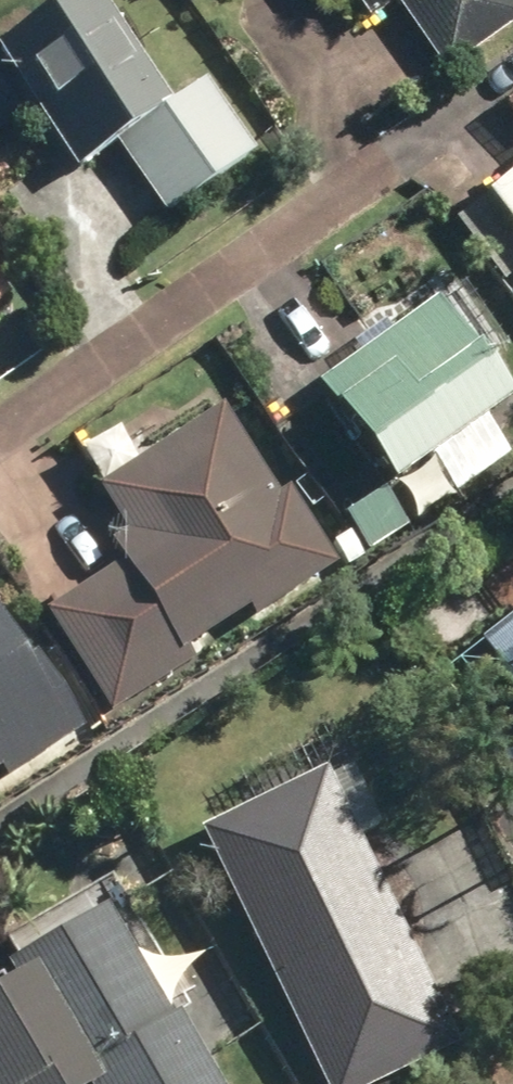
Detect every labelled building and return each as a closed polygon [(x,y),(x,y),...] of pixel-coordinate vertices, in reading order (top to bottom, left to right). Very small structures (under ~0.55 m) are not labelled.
[(119,0),(76,0),(10,43),(88,165),(126,140),(174,208),(262,146),(212,76),(183,96),(119,0)] [(376,14),(396,0),(367,0),(376,14)] [(450,66),(512,23),(512,0),(405,0),(450,66)] [(489,198),(512,229),(512,179),(489,198)] [(442,295),(318,387),(401,499),(512,415),(512,389),(442,295)] [(105,562),(43,607),(123,717),(350,553),(236,397),(71,515),(105,562)] [(11,767),(16,777),(33,766),(77,737),(95,725),(77,684),(0,588),(0,775),(11,767)] [(512,666),(512,624),(492,641),(512,666)] [(332,1083),(367,1083),(468,1035),(335,760),(206,822),(332,1083)] [(112,902),(11,961),(19,975),(0,985),(0,1083),(220,1083),(112,902)]
